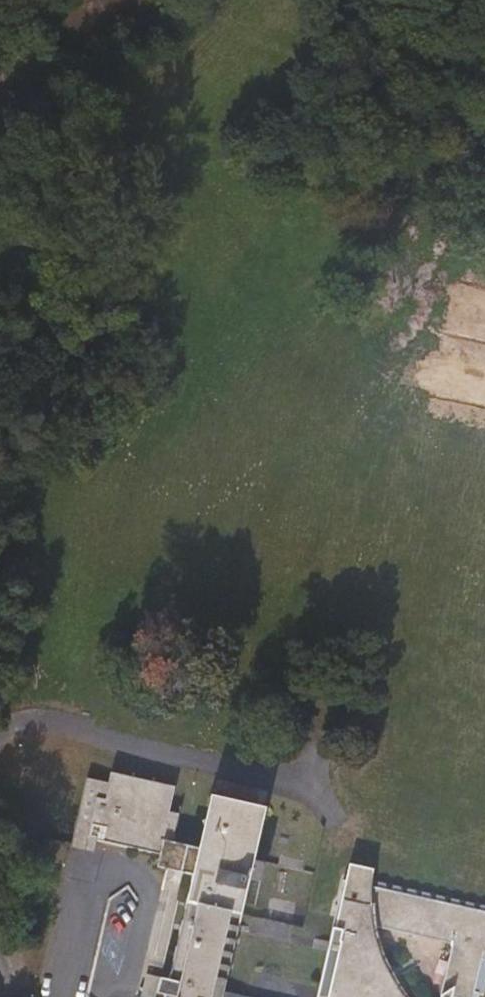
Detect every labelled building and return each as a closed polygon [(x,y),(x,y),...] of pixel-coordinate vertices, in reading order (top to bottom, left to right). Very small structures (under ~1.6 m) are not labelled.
[(223,991),(248,878),(260,880),(264,862),(253,860),(265,807),(210,795),(198,849),(172,843),(177,814),(170,812),(174,787),(111,773),(109,782),(87,777),(72,846),(94,852),(97,839),(161,853),(158,867),(192,875),(169,979),(161,978),(157,992),(165,994),(164,996),(222,996),(223,991)] [(372,875),(349,870),(347,880),(370,886),(372,875)] [(344,880),(317,996),(478,996),(479,994),(483,995),(484,988),(484,908),(483,912),(479,911),(475,906),(470,905),(469,908),(466,908),(461,902),(455,901),(453,905),(450,904),(446,899),(440,898),(439,902),(434,901),(430,895),(423,894),(422,898),(418,897),(414,891),(410,890),(408,894),(404,894),(401,889),(394,887),(393,891),(388,890),(385,885),(379,883),(378,888),(370,886),(347,880),(344,880)]
